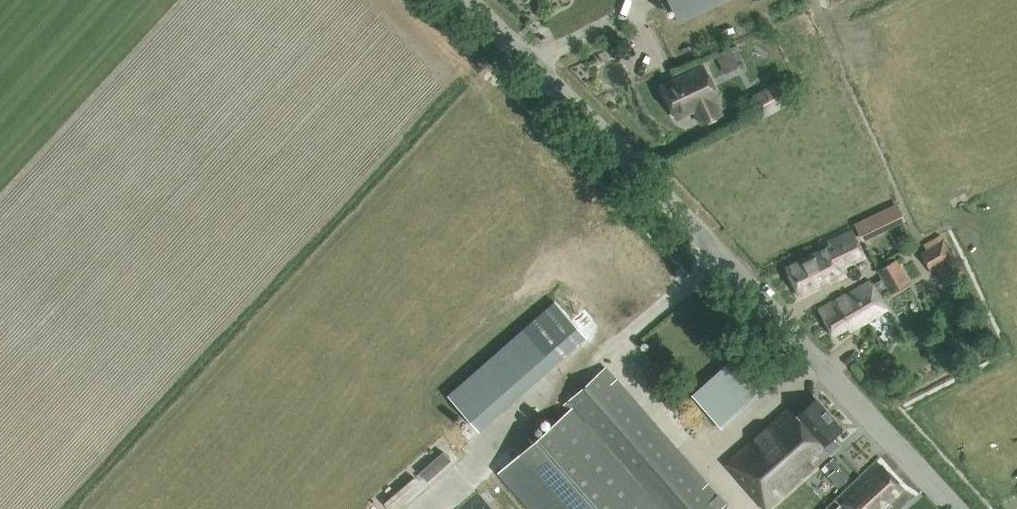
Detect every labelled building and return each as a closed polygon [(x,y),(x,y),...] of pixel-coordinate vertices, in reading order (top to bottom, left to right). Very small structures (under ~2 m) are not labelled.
[(724,0),(669,0),(679,21),(724,0)] [(737,65),(729,47),(715,53),(723,71),(737,65)] [(660,84),(675,117),(694,108),(701,122),(721,113),(714,99),(718,97),(703,64),(660,84)] [(786,267),(799,294),(844,273),(841,265),(864,254),(852,229),(841,234),(844,239),(786,267)] [(919,252),(930,270),(934,268),(936,271),(948,264),(946,260),(953,257),(939,233),(922,243),(925,248),(919,252)] [(871,279),(818,308),(832,333),(846,326),(848,330),(886,307),(877,291),(886,285),(890,292),(909,281),(896,258),(877,269),(882,277),(873,283),(871,279)] [(765,389),(735,355),(690,394),(721,428),(765,389)] [(536,508),(725,508),(728,507),(605,366),(563,403),(568,409),(500,468),(536,508)] [(490,387),(456,415),(470,432),(504,403),(490,387)] [(766,508),(824,457),(827,454),(828,454),(838,445),(831,436),(841,427),(816,397),(796,415),(789,406),(725,462),(766,508)] [(841,467),(832,457),(824,464),(830,471),(832,474),(841,484),(849,477),(841,467)] [(835,508),(879,508),(903,487),(883,465),(835,508)] [(491,482),(486,487),(504,508),(514,508),(491,482)]
